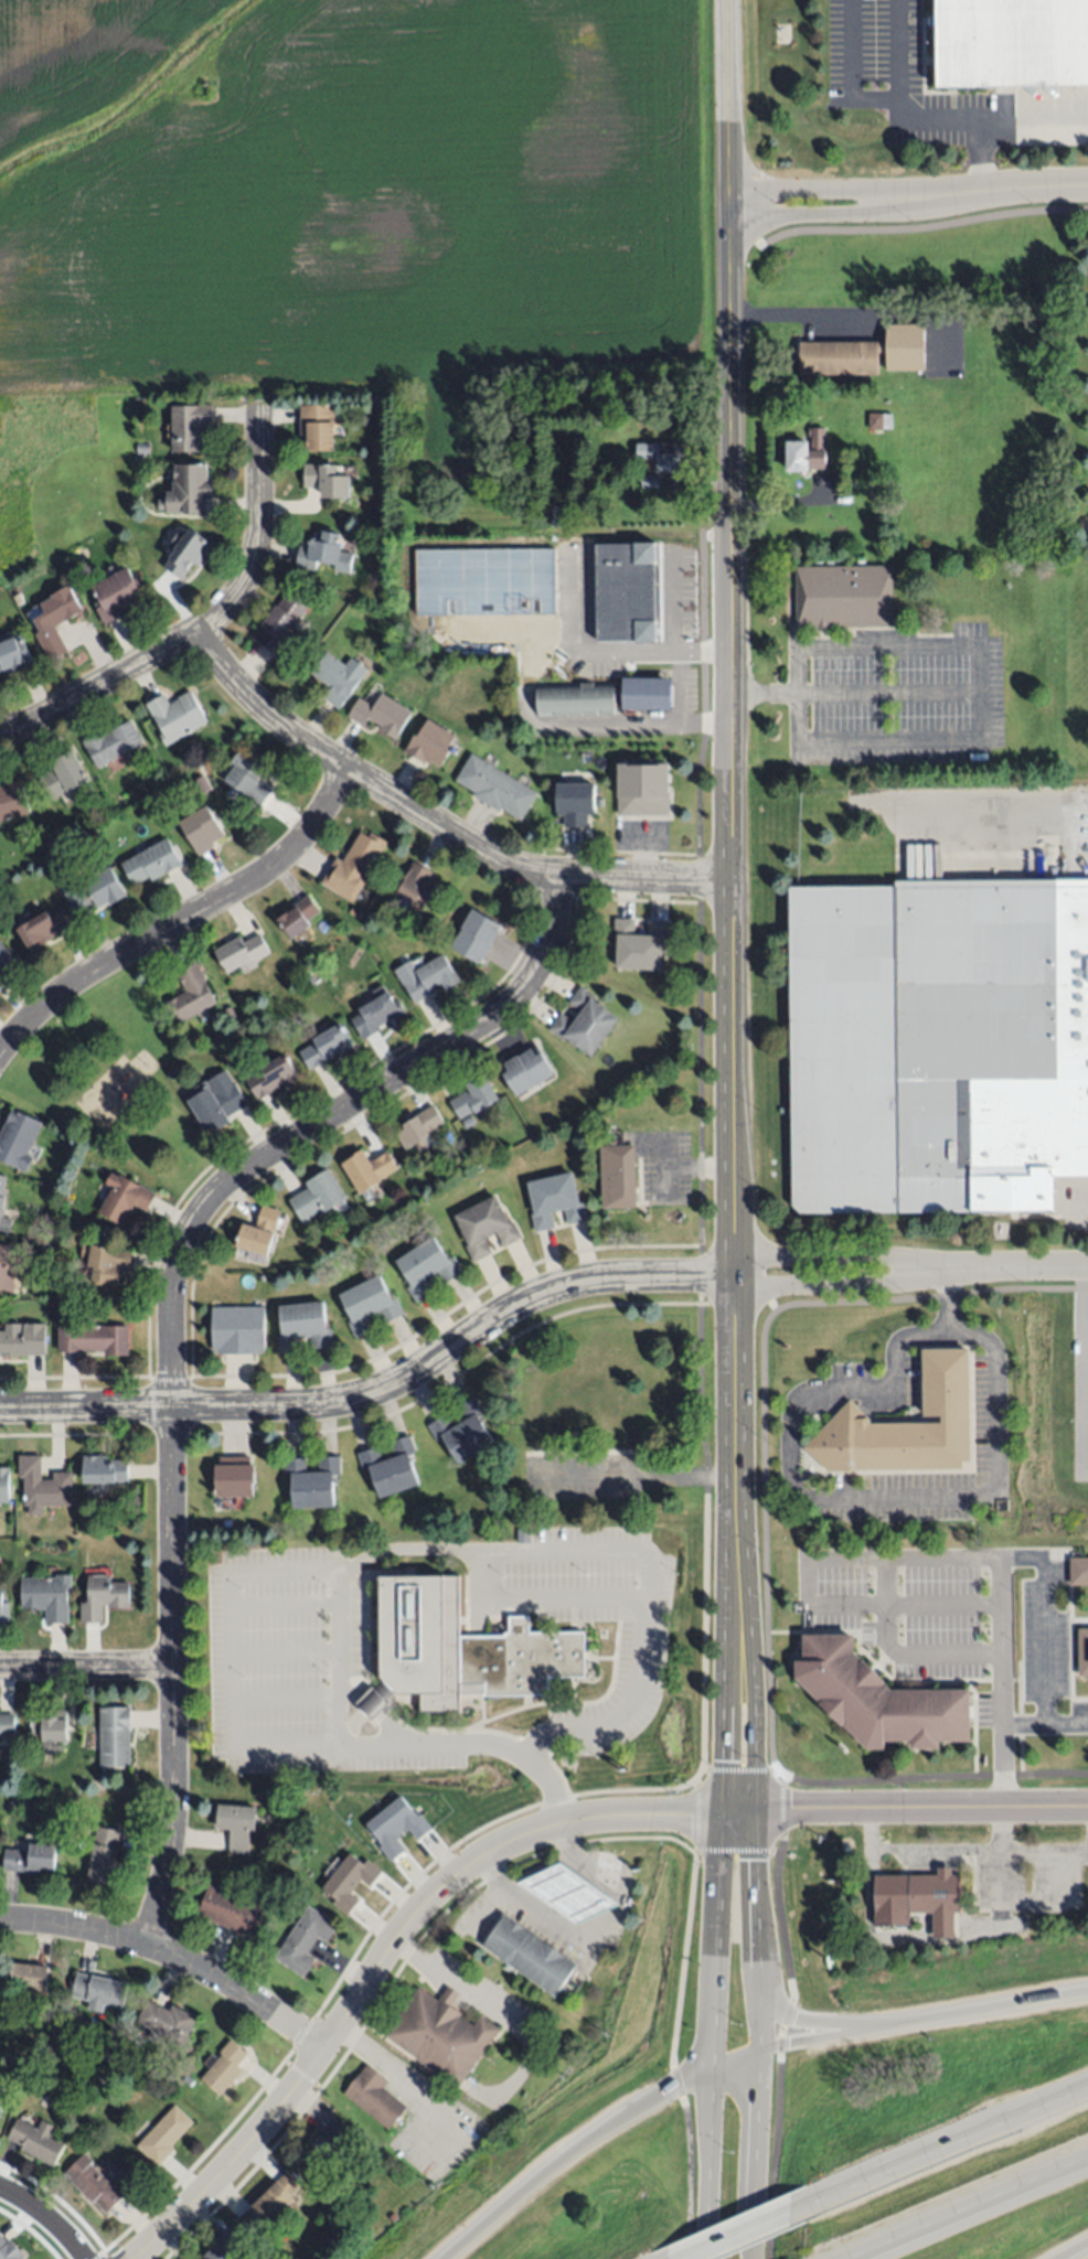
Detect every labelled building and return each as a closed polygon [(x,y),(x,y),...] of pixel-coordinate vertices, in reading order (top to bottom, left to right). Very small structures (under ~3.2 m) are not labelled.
[(940,87),(938,0),(1087,0),(1087,84),(940,87)] [(887,324),(887,342),(801,342),(802,375),(879,375),(879,354),(887,354),(887,371),(926,371),(926,324),(887,324)] [(297,405),(334,406),(334,447),(297,447),(297,405)] [(169,453),(169,407),(211,408),(211,431),(201,431),(200,454),(169,453)] [(867,414),(892,414),(893,431),(867,430),(867,414)] [(823,428),(823,473),(808,473),(808,477),(785,477),(786,445),(807,445),(808,428),(823,428)] [(637,442),(683,442),(683,464),(680,464),(680,472),(658,472),(658,458),(637,459),(637,442)] [(178,491),(178,463),(209,463),(209,477),(213,477),(213,496),(207,496),(209,513),(188,513),(188,511),(170,511),(170,490),(178,491)] [(300,468),(335,467),(335,481),(348,480),(348,505),(320,505),(319,490),(301,490),(300,468)] [(642,473),(659,473),(659,486),(642,485),(642,473)] [(178,523),(207,546),(178,585),(148,561),(178,523)] [(298,545),(312,546),(313,532),(339,533),(339,540),(352,543),(350,574),(296,567),(298,545)] [(596,545),(596,643),(657,643),(657,623),(658,623),(658,544),(596,545)] [(130,568),(141,598),(117,612),(120,619),(104,629),(86,590),(130,568)] [(794,568),(892,568),(890,630),(796,629),(794,568)] [(70,587),(82,614),(53,631),(66,656),(49,664),(28,625),(42,619),(36,607),(70,587)] [(281,595),(308,612),(273,656),(248,634),(281,595)] [(32,665),(0,677),(0,645),(21,638),(32,665)] [(329,651),(345,663),(351,655),(370,668),(341,710),(326,699),(334,686),(314,672),(329,651)] [(621,675),(671,675),(671,706),(621,706),(621,675)] [(538,685),(614,682),(615,713),(540,717),(538,685)] [(143,705),(164,695),(169,707),(191,693),(207,724),(163,748),(143,705)] [(383,694),(410,713),(396,739),(366,720),(364,725),(351,716),(361,698),(374,707),(383,694)] [(427,721),(456,740),(436,772),(405,753),(427,721)] [(79,746),(126,722),(142,745),(94,770),(79,746)] [(70,747),(87,780),(49,803),(36,780),(50,773),(41,763),(70,747)] [(471,754),(535,794),(518,824),(454,785),(471,754)] [(244,759),(260,769),(254,780),(270,790),(260,809),(223,786),(244,759)] [(672,811),(620,811),(621,760),(673,760),(672,811)] [(30,812),(0,822),(0,789),(19,782),(30,812)] [(558,783),(596,783),(596,813),(590,813),(590,825),(565,824),(565,813),(558,814),(558,783)] [(205,805),(224,834),(212,842),(214,846),(200,855),(179,823),(205,805)] [(313,881),(332,856),(338,860),(360,827),(385,844),(346,904),(313,881)] [(182,865),(152,881),(149,877),(134,886),(120,865),(167,837),(182,865)] [(438,886),(418,917),(370,887),(384,867),(398,875),(406,866),(438,886)] [(126,896),(109,906),(108,902),(97,909),(90,899),(87,900),(89,903),(73,914),(62,895),(108,867),(126,896)] [(788,885),(1087,877),(1087,1175),(1055,1176),(1055,1208),(797,1214),(796,1203),(788,885)] [(319,911),(307,920),(311,925),(290,940),(276,919),(289,910),(289,909),(308,895),(319,911)] [(348,911),(350,906),(359,910),(355,916),(348,911)] [(73,925),(39,949),(35,942),(28,948),(15,930),(45,910),(50,917),(62,908),(73,925)] [(501,925),(497,931),(499,932),(490,944),(493,946),(483,960),(482,960),(479,965),(450,948),(462,929),(460,928),(472,908),(501,925)] [(633,920),(633,935),(647,935),(648,920),(668,921),(666,940),(662,939),(661,970),(616,968),(617,936),(614,936),(615,919),(633,920)] [(269,953),(254,962),(256,966),(243,974),(238,966),(227,972),(227,974),(226,974),(213,951),(238,936),(242,943),(258,934),(269,953)] [(10,972),(0,981),(0,941),(15,957),(6,967),(10,972)] [(393,970),(410,959),(415,966),(441,950),(459,979),(446,988),(440,981),(430,987),(434,993),(415,1005),(393,970)] [(216,1003),(180,1024),(167,1003),(185,992),(174,974),(194,963),(216,1003)] [(394,1003),(398,1000),(405,1011),(393,1019),(392,1018),(377,1026),(380,1030),(363,1040),(350,1020),(376,1003),(370,992),(381,985),(394,1003)] [(594,995),(591,999),(618,1019),(590,1056),(566,1038),(564,1041),(548,1030),(561,1014),(573,1023),(580,1011),(568,1004),(582,986),(594,995)] [(235,1016),(228,1019),(224,1010),(231,1006),(235,1016)] [(353,1048),(343,1053),(342,1051),(309,1071),(298,1052),(341,1027),(353,1048)] [(555,1075),(535,1086),(534,1085),(516,1096),(499,1069),(504,1067),(503,1063),(518,1056),(518,1057),(531,1049),(532,1050),(537,1047),(555,1075)] [(298,1079),(286,1086),(284,1084),(257,1100),(245,1078),(284,1054),(298,1079)] [(186,1099),(209,1085),(205,1079),(226,1067),(247,1103),(227,1115),(231,1121),(207,1135),(186,1099)] [(179,1074),(169,1080),(166,1073),(173,1068),(179,1074)] [(498,1099),(473,1113),(472,1111),(459,1120),(448,1102),(465,1092),(465,1093),(468,1092),(465,1085),(483,1074),(498,1099)] [(442,1123),(428,1132),(430,1134),(404,1149),(395,1134),(404,1128),(402,1123),(431,1105),(442,1123)] [(21,1167),(0,1157),(0,1133),(11,1107),(42,1122),(21,1167)] [(636,1208),(601,1209),(599,1147),(634,1146),(636,1208)] [(369,1161),(386,1152),(396,1168),(378,1179),(381,1181),(360,1193),(340,1165),(353,1157),(352,1155),(361,1149),(369,1161)] [(345,1199),(322,1213),(321,1211),(301,1223),(287,1200),(308,1188),(305,1182),(327,1169),(345,1199)] [(579,1203),(583,1202),(587,1220),(566,1224),(563,1209),(551,1212),(554,1228),(534,1232),(531,1216),(534,1213),(526,1184),(572,1173),(579,1203)] [(156,1195),(146,1211),(136,1206),(132,1210),(129,1209),(122,1219),(100,1206),(120,1174),(156,1195)] [(9,1232),(0,1231),(0,1176),(6,1177),(3,1196),(6,1197),(2,1217),(12,1219),(9,1232)] [(509,1222),(512,1221),(520,1238),(501,1248),(494,1233),(483,1240),(491,1253),(472,1262),(465,1246),(468,1244),(454,1216),(495,1196),(509,1222)] [(279,1211),(274,1230),(266,1256),(235,1248),(242,1224),(256,1228),(262,1206),(279,1211)] [(42,1225),(42,1216),(51,1216),(51,1225),(42,1225)] [(447,1261),(452,1256),(462,1273),(444,1285),(437,1274),(427,1281),(434,1291),(415,1303),(405,1287),(410,1284),(395,1261),(431,1238),(447,1261)] [(12,1294),(0,1294),(0,1243),(14,1243),(12,1294)] [(114,1251),(114,1246),(131,1251),(126,1271),(121,1270),(116,1287),(90,1281),(95,1266),(88,1265),(94,1245),(114,1251)] [(391,1300),(395,1298),(403,1315),(383,1325),(377,1314),(369,1318),(374,1329),(354,1339),(345,1323),(350,1320),(338,1295),(378,1275),(391,1300)] [(324,1330),(330,1329),(331,1347),(310,1349),(309,1338),(298,1339),(299,1350),(277,1352),(276,1335),(280,1335),(278,1306),(322,1302),(324,1330)] [(264,1350),(258,1350),(258,1355),(216,1355),(216,1350),(211,1350),(211,1307),(264,1307),(264,1350)] [(44,1356),(0,1357),(0,1331),(3,1331),(3,1325),(20,1324),(20,1331),(23,1331),(23,1325),(44,1324),(44,1356)] [(127,1356),(103,1355),(103,1352),(57,1352),(57,1326),(127,1326),(127,1356)] [(968,1347),(970,1459),(962,1459),(962,1467),(825,1469),(802,1447),(850,1398),(870,1416),(870,1420),(941,1421),(940,1413),(922,1414),(921,1349),(968,1347)] [(483,1412),(477,1415),(493,1443),(459,1465),(442,1438),(436,1442),(426,1426),(445,1415),(452,1427),(465,1421),(456,1407),(473,1396),(483,1412)] [(415,1453),(408,1455),(419,1485),(380,1498),(370,1469),(363,1471),(356,1454),(377,1447),(382,1462),(395,1457),(390,1444),(409,1436),(415,1453)] [(41,1479),(52,1479),(52,1473),(71,1473),(73,1505),(43,1506),(43,1514),(28,1516),(28,1506),(23,1506),(22,1478),(19,1478),(18,1456),(41,1455),(41,1479)] [(239,1495),(216,1495),(216,1459),(224,1459),(224,1455),(239,1455),(239,1495)] [(239,1495),(239,1455),(255,1455),(255,1460),(262,1460),(260,1495),(239,1495)] [(106,1459),(127,1459),(127,1482),(115,1484),(115,1482),(84,1482),(83,1456),(106,1456),(106,1459)] [(340,1474),(332,1474),(334,1507),(294,1508),(291,1477),(285,1477),(284,1459),(305,1458),(306,1474),(318,1473),(318,1457),(339,1457),(340,1474)] [(9,1503),(0,1503),(0,1468),(9,1468),(9,1503)] [(370,1527),(361,1528),(360,1520),(369,1519),(370,1527)] [(530,1543),(516,1544),(516,1530),(530,1529),(530,1543)] [(1070,1556),(1087,1556),(1087,1583),(1070,1583),(1070,1556)] [(110,1583),(129,1582),(128,1608),(107,1608),(107,1606),(102,1606),(103,1623),(79,1624),(79,1605),(87,1605),(86,1575),(109,1575),(110,1583)] [(459,1636),(504,1636),(503,1632),(508,1632),(508,1616),(529,1617),(529,1632),(584,1631),(584,1678),(547,1678),(548,1695),(482,1696),(482,1693),(459,1693),(460,1712),(420,1712),(419,1694),(397,1694),(393,1691),(384,1701),(387,1704),(371,1721),(354,1704),(371,1688),(374,1691),(384,1681),(380,1678),(380,1576),(458,1576),(459,1636)] [(71,1577),(71,1588),(67,1588),(68,1624),(45,1625),(44,1609),(43,1609),(31,1610),(30,1607),(21,1608),(19,1578),(55,1577),(71,1577)] [(10,1621),(0,1621),(0,1590),(2,1589),(3,1603),(8,1603),(10,1621)] [(1078,1627),(1087,1627),(1087,1675),(1078,1675),(1078,1627)] [(856,1658),(890,1691),(972,1692),(972,1744),(939,1742),(938,1752),(909,1751),(909,1744),(883,1744),(877,1751),(866,1749),(796,1683),(797,1668),(806,1669),(802,1636),(856,1636),(856,1658)] [(72,1706),(71,1736),(56,1736),(56,1752),(46,1752),(46,1733),(35,1733),(35,1717),(43,1717),(43,1715),(56,1715),(56,1706),(72,1706)] [(131,1733),(129,1733),(129,1766),(100,1767),(99,1707),(130,1707),(131,1733)] [(14,1737),(0,1737),(0,1714),(14,1715),(14,1737)] [(364,1823),(399,1795),(412,1808),(410,1809),(418,1818),(422,1816),(430,1827),(416,1838),(407,1827),(395,1837),(404,1848),(388,1861),(377,1848),(382,1844),(364,1823)] [(7,1799),(15,1799),(15,1809),(8,1810),(7,1799)] [(256,1808),(255,1831),(249,1831),(248,1854),(228,1852),(231,1830),(216,1828),(218,1805),(256,1808)] [(121,1831),(111,1886),(87,1882),(96,1827),(121,1831)] [(56,1846),(54,1872),(38,1870),(38,1873),(2,1870),(4,1849),(30,1851),(31,1844),(56,1846)] [(364,1864),(366,1861),(382,1872),(371,1887),(361,1880),(350,1894),(359,1901),(348,1915),(332,1904),(335,1899),(322,1888),(350,1853),(364,1864)] [(519,1882),(561,1860),(586,1877),(620,1902),(576,1923),(548,1904),(519,1882)] [(951,1869),(951,1875),(959,1875),(960,1913),(954,1913),(954,1937),(932,1937),(931,1913),(910,1914),(909,1875),(938,1874),(937,1869),(951,1869)] [(265,1907),(254,1935),(246,1933),(246,1935),(204,1918),(205,1916),(199,1913),(210,1885),(265,1907)] [(337,1926),(326,1942),(318,1937),(306,1955),(314,1960),(303,1978),(274,1958),(308,1906),(337,1926)] [(482,1945),(504,1912),(577,1961),(554,1994),(482,1945)] [(49,1967),(45,1993),(32,1991),(32,1999),(17,1998),(18,1989),(10,1988),(12,1963),(49,1967)] [(128,1983),(124,2008),(106,2003),(103,2013),(88,2010),(90,2001),(72,1996),(76,1973),(128,1983)] [(384,2035),(417,1985),(437,2000),(448,1984),(459,1992),(450,2003),(461,2011),(458,2015),(472,2025),(480,2015),(499,2028),(459,2086),(384,2035)] [(169,2011),(172,2005),(198,2016),(184,2045),(161,2034),(157,2042),(148,2038),(152,2031),(136,2022),(147,2000),(169,2011)] [(247,2054),(237,2066),(242,2070),(232,2083),(218,2096),(201,2079),(209,2068),(203,2064),(212,2054),(217,2059),(222,2055),(220,2053),(231,2039),(247,2054)] [(387,2081),(383,2087),(407,2107),(388,2130),(342,2094),(366,2064),(387,2081)] [(181,2078),(185,2073),(194,2080),(190,2085),(181,2078)] [(193,2122),(171,2145),(174,2150),(157,2167),(136,2146),(175,2106),(193,2122)] [(351,2133),(320,2172),(302,2158),(321,2133),(317,2129),(328,2116),(351,2133)] [(38,2128),(42,2120),(54,2128),(51,2137),(65,2144),(54,2167),(20,2150),(22,2145),(7,2138),(18,2118),(38,2128)] [(93,2161),(90,2163),(109,2183),(111,2181),(126,2195),(106,2214),(95,2202),(92,2205),(70,2181),(71,2178),(65,2173),(85,2153),(93,2161)] [(300,2187),(291,2196),(295,2199),(267,2227),(266,2227),(263,2225),(255,2234),(241,2218),(275,2183),(274,2182),(285,2172),(300,2187)] [(398,2217),(393,2223),(387,2218),(393,2213),(398,2217)] [(234,2257),(236,2258),(202,2258),(218,2241),(216,2239),(224,2230),(242,2247),(234,2257)] [(0,2233),(24,2258),(0,2258),(0,2233)]
